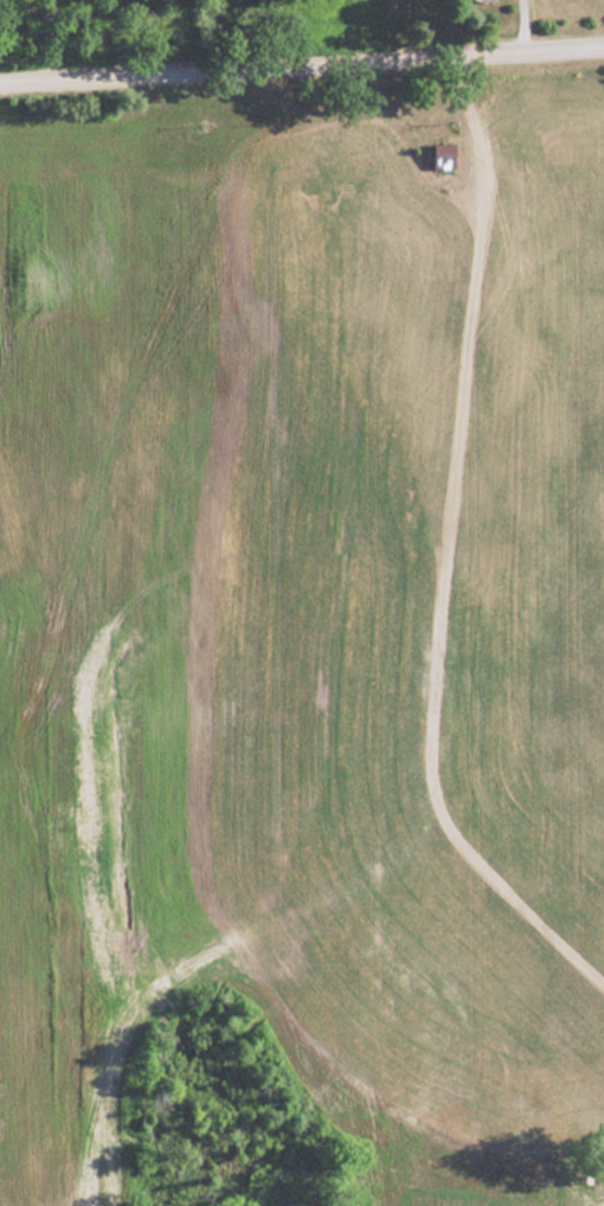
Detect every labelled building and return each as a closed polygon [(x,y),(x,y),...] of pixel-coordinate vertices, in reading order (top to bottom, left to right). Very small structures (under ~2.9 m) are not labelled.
[(431,169),(452,168),(452,143),(431,144),(431,169)]
